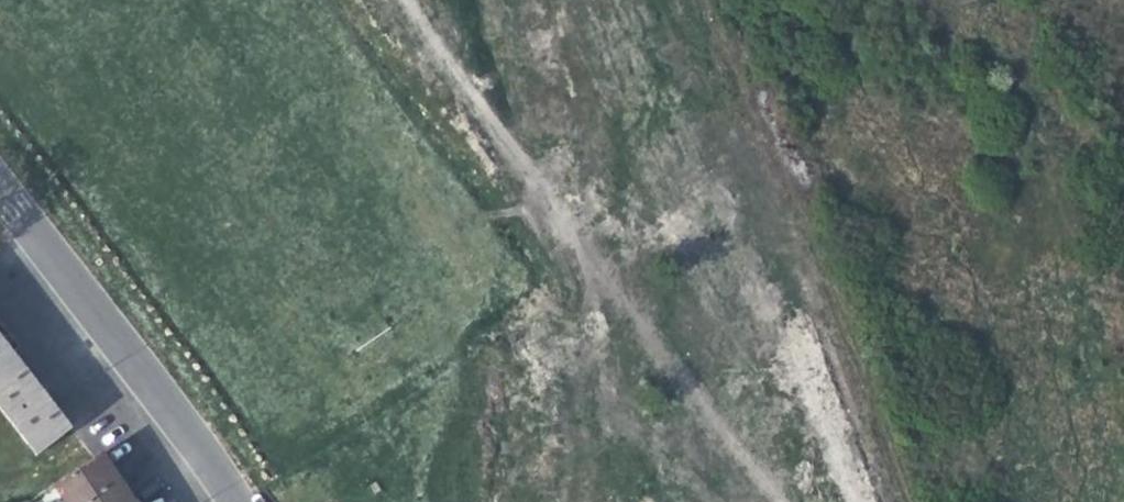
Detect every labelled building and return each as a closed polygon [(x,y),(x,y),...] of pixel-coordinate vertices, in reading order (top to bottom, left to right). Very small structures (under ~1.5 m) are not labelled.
[(0,338),(0,411),(34,455),(69,428),(28,375),(0,338)] [(52,485),(64,501),(132,501),(120,484),(110,468),(101,455),(52,485)]
